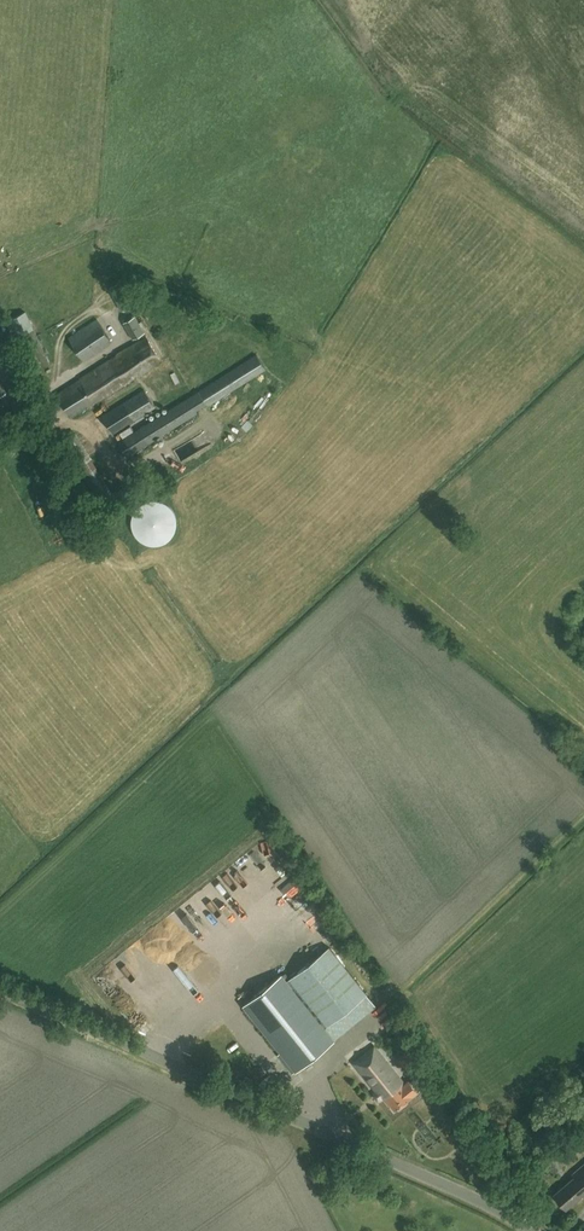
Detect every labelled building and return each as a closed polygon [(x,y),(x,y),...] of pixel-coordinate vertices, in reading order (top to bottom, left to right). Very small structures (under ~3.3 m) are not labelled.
[(34,370),(49,363),(25,310),(9,317),(34,370)] [(122,322),(132,339),(144,332),(135,315),(122,322)] [(96,319),(68,337),(84,360),(110,343),(111,340),(96,319)] [(118,356),(57,394),(71,417),(161,360),(147,337),(126,350),(125,349),(117,354),(118,356)] [(256,354),(198,390),(208,405),(265,369),(256,354)] [(143,389),(102,416),(113,433),(154,406),(143,389)] [(186,397),(118,441),(128,456),(196,412),(186,397)] [(205,434),(194,443),(199,449),(210,440),(205,434)] [(176,527),(176,522),(176,518),(174,514),(172,510),(169,506),(166,503),(162,501),(158,500),(153,500),(149,500),(145,501),(141,503),(137,506),(135,510),(132,514),(131,518),(131,522),(131,527),(132,531),(135,535),(137,538),(141,541),(145,543),(149,545),(153,545),(158,545),(162,543),(166,541),(169,538),(172,535),(174,531),(176,527)] [(248,882),(260,898),(271,890),(260,874),(248,882)] [(214,913),(228,928),(239,919),(225,903),(214,913)] [(185,927),(177,932),(188,952),(196,947),(185,927)] [(334,1040),(324,1028),(356,1002),(366,1014),(376,1005),(329,946),(286,980),(282,974),(243,1005),(296,1070),(334,1040)] [(383,1020),(374,1025),(377,1031),(386,1026),(383,1020)] [(240,1025),(235,1030),(257,1057),(262,1053),(240,1025)] [(405,1083),(374,1046),(354,1063),(377,1092),(379,1091),(395,1110),(412,1096),(411,1096),(418,1091),(409,1080),(405,1083)] [(407,1067),(416,1059),(407,1049),(398,1058),(407,1067)] [(527,1177),(543,1166),(535,1155),(520,1167),(527,1177)] [(573,1174),(575,1176),(554,1194),(566,1209),(583,1194),(583,1195),(583,1164),(573,1174)]
